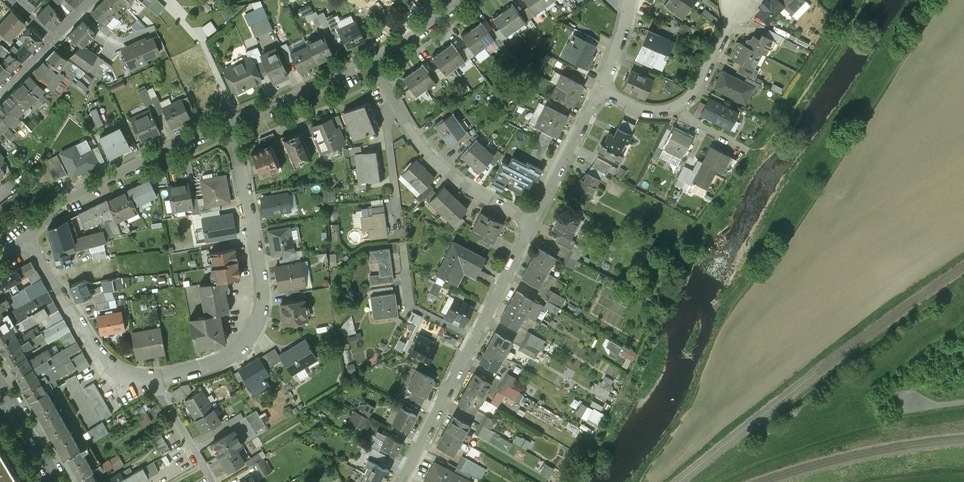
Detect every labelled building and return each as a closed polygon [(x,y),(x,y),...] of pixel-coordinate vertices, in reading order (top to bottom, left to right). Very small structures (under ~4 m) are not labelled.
[(32,12),(43,0),(19,0),(32,12)] [(63,3),(72,12),(83,0),(67,0),(63,3)] [(92,12),(101,21),(106,17),(108,18),(109,18),(111,19),(114,15),(116,17),(121,14),(117,10),(107,0),(104,0),(92,12)] [(119,0),(107,0),(117,10),(123,4),(119,0)] [(124,3),(127,5),(126,6),(128,8),(131,5),(126,0),(127,0),(122,0),(124,3)] [(151,6),(149,8),(158,15),(165,7),(158,0),(156,0),(151,6)] [(540,0),(525,0),(529,6),(536,15),(535,13),(544,7),(540,0)] [(683,0),(667,0),(664,5),(681,18),(681,17),(680,16),(688,5),(689,7),(690,6),(683,0)] [(758,13),(767,22),(783,6),(777,0),(771,0),(768,3),(766,0),(761,5),(764,7),(758,13)] [(783,6),(791,14),(805,0),(777,0),(783,6)] [(206,3),(202,7),(206,11),(210,7),(206,3)] [(520,14),(513,4),(512,4),(512,5),(503,11),(516,29),(525,22),(526,23),(527,23),(520,14)] [(128,8),(126,6),(123,9),(133,21),(137,17),(128,8)] [(536,15),(529,6),(524,9),(525,11),(531,18),(536,15)] [(54,14),(47,7),(38,16),(53,30),(63,20),(56,12),(54,14)] [(263,7),(247,14),(252,25),(267,18),(263,7)] [(308,7),(300,10),(304,18),(310,15),(311,16),(312,15),(308,7)] [(714,17),(704,9),(701,14),(710,21),(714,17)] [(0,25),(0,39),(4,35),(9,40),(26,23),(13,11),(0,25)] [(503,11),(494,18),(493,17),(500,28),(507,37),(507,36),(516,29),(503,11)] [(531,18),(525,11),(520,14),(527,23),(531,19),(531,18)] [(325,13),(318,16),(317,13),(312,15),(311,16),(317,28),(323,25),(324,28),(330,26),(327,18),(325,13)] [(340,29),(334,15),(327,18),(330,26),(336,39),(342,36),(339,30),(340,29)] [(268,18),(252,26),(257,37),(273,30),(268,18)] [(116,23),(111,19),(106,25),(111,29),(116,23)] [(96,33),(84,21),(71,35),(82,46),(82,47),(84,45),(87,47),(95,39),(93,36),(96,33)] [(488,31),(481,21),(480,22),(471,29),(484,47),(493,40),(494,41),(495,40),(488,31)] [(211,22),(202,28),(208,37),(217,31),(211,22)] [(340,29),(339,30),(342,36),(347,48),(365,40),(357,22),(340,29)] [(372,23),(366,27),(369,32),(375,28),(372,23)] [(106,25),(104,24),(101,29),(109,35),(113,30),(111,29),(106,25)] [(678,31),(662,24),(658,35),(673,42),(678,31)] [(129,32),(125,26),(121,28),(125,35),(129,32)] [(281,27),(275,30),(278,37),(284,34),(281,27)] [(121,28),(113,32),(120,37),(125,35),(121,28)] [(495,31),(493,28),(488,31),(495,40),(500,48),(505,44),(502,41),(495,31)] [(507,37),(500,28),(495,31),(502,41),(507,37)] [(484,47),(471,29),(462,35),(461,35),(468,46),(475,55),(476,54),(475,53),(484,47)] [(783,36),(769,29),(766,35),(780,42),(783,36)] [(43,40),(33,30),(26,37),(29,41),(26,45),(33,50),(43,40)] [(658,35),(648,30),(636,58),(648,64),(652,66),(659,50),(668,54),(673,42),(658,35)] [(763,34),(760,39),(753,35),(752,39),(747,40),(746,40),(745,44),(761,52),(766,54),(768,49),(772,48),(776,41),(763,34)] [(325,35),(307,43),(308,45),(316,63),(334,55),(325,35)] [(585,41),(574,35),(569,45),(571,46),(565,58),(579,65),(587,69),(592,61),(589,59),(595,46),(585,41)] [(599,41),(588,35),(585,41),(595,46),(596,47),(599,41)] [(165,48),(159,36),(153,38),(159,51),(165,48)] [(283,36),(277,38),(282,48),(287,46),(283,36)] [(145,40),(131,46),(133,49),(124,53),(132,70),(147,63),(145,60),(160,53),(159,51),(153,38),(146,42),(145,40)] [(745,44),(740,41),(739,43),(736,43),(734,47),(736,49),(731,58),(741,63),(753,69),(753,68),(761,52),(745,44)] [(459,53),(451,42),(451,43),(442,50),(455,68),(464,61),(465,62),(459,53)] [(18,50),(13,55),(21,61),(33,50),(26,45),(25,44),(18,50)] [(87,47),(84,45),(82,47),(82,46),(70,57),(88,71),(98,56),(87,47)] [(308,45),(291,53),(294,60),(299,71),(316,63),(308,45)] [(10,71),(21,61),(13,55),(18,50),(12,46),(8,51),(5,49),(0,54),(0,62),(10,71)] [(291,53),(288,46),(282,49),(288,62),(294,60),(291,53)] [(475,55),(468,46),(464,49),(470,58),(475,55)] [(258,47),(252,49),(259,64),(265,62),(263,56),(258,47)] [(252,49),(246,52),(251,64),(253,63),(254,66),(259,64),(252,49)] [(470,58),(464,49),(459,53),(465,62),(470,58)] [(265,62),(274,83),(288,77),(276,50),(263,56),(265,62)] [(455,68),(442,50),(433,56),(432,56),(439,67),(446,76),(447,75),(446,74),(455,68)] [(59,70),(62,73),(70,62),(57,52),(50,62),(59,70)] [(110,65),(98,56),(88,71),(99,79),(110,65)] [(648,64),(636,58),(633,64),(645,70),(648,64)] [(50,62),(48,60),(40,69),(51,79),(59,70),(50,62)] [(0,62),(0,78),(2,79),(10,71),(0,62)] [(70,62),(62,73),(69,78),(77,67),(70,62)] [(430,74),(422,62),(421,63),(422,64),(413,71),(426,89),(435,82),(435,83),(436,83),(430,74)] [(226,71),(226,73),(235,91),(243,88),(243,89),(244,88),(245,90),(246,92),(247,93),(249,94),(251,94),(252,93),(254,91),(254,89),(254,88),(253,86),(261,82),(254,66),(253,63),(251,64),(236,71),(235,69),(233,67),(232,67),(230,67),(228,68),(227,69),(226,71)] [(753,69),(741,63),(736,71),(753,80),(758,70),(753,68),(753,69)] [(645,70),(633,64),(631,69),(643,75),(645,70)] [(215,77),(209,65),(203,68),(208,80),(215,77)] [(587,69),(579,65),(577,70),(587,75),(590,70),(587,69)] [(446,76),(439,67),(435,70),(441,79),(446,76)] [(51,79),(40,69),(36,75),(47,85),(50,81),(55,86),(57,83),(51,79)] [(441,79),(435,70),(430,74),(436,83),(441,79)] [(623,87),(644,97),(652,80),(643,75),(631,70),(623,87)] [(426,89),(413,71),(404,78),(403,77),(402,77),(410,88),(416,97),(417,96),(416,95),(426,89)] [(753,86),(723,71),(715,87),(745,102),(753,86)] [(44,89),(30,74),(23,82),(38,96),(41,93),(44,89)] [(578,95),(584,85),(562,75),(557,84),(578,95)] [(38,96),(23,82),(13,92),(27,106),(38,96)] [(578,95),(557,84),(552,94),(556,96),(571,104),(573,105),(578,95)] [(146,88),(140,91),(147,107),(153,103),(152,101),(146,88)] [(416,97),(410,88),(405,92),(412,100),(416,97)] [(27,106),(13,92),(3,102),(17,116),(27,106)] [(724,99),(711,92),(709,98),(722,104),(724,99)] [(46,98),(41,93),(38,96),(44,102),(46,98)] [(568,109),(571,104),(556,96),(553,102),(568,109)] [(159,98),(152,101),(153,103),(159,115),(164,112),(163,109),(164,109),(159,98)] [(193,110),(188,98),(182,100),(188,112),(193,110)] [(722,104),(709,98),(701,114),(729,128),(737,112),(722,104)] [(164,112),(172,128),(191,119),(188,112),(182,100),(164,109),(163,109),(164,112)] [(3,102),(0,105),(0,114),(10,124),(17,116),(3,102)] [(344,112),(355,138),(380,129),(374,114),(373,115),(372,111),(373,111),(369,102),(344,112)] [(568,109),(553,102),(550,107),(565,115),(568,109)] [(103,105),(88,108),(93,126),(107,122),(103,105)] [(550,107),(546,105),(540,115),(562,126),(567,116),(565,115),(550,107)] [(449,106),(440,113),(444,118),(454,112),(449,106)] [(151,110),(142,114),(144,117),(134,121),(132,119),(131,119),(141,142),(149,139),(148,138),(160,133),(161,133),(151,110)] [(444,118),(433,126),(434,126),(435,126),(441,135),(459,122),(453,114),(454,113),(454,112),(444,118)] [(2,131),(10,124),(0,114),(0,129),(2,131)] [(562,126),(540,115),(535,125),(556,136),(562,126)] [(339,116),(331,119),(335,130),(338,128),(338,129),(344,127),(339,116)] [(331,119),(312,127),(322,153),(344,144),(338,129),(338,128),(335,130),(331,119)] [(630,135),(635,125),(623,119),(618,129),(630,135)] [(36,128),(31,121),(26,125),(32,131),(36,128)] [(459,122),(441,135),(448,144),(447,145),(448,145),(458,138),(461,142),(463,141),(470,136),(466,131),(465,131),(459,122)] [(32,131),(26,125),(22,129),(27,135),(32,131)] [(121,131),(111,136),(110,134),(101,139),(110,158),(131,148),(121,128),(120,129),(121,131)] [(600,144),(597,151),(620,163),(629,144),(627,143),(631,135),(630,135),(618,129),(614,136),(610,134),(604,146),(600,144)] [(691,138),(673,129),(663,149),(664,149),(681,158),(686,149),(691,138)] [(16,138),(10,131),(5,135),(11,141),(12,140),(15,138),(16,138)] [(470,136),(463,141),(469,146),(476,138),(479,135),(475,132),(470,136)] [(551,138),(541,132),(538,138),(539,138),(548,143),(551,138)] [(283,140),(294,166),(312,158),(301,133),(283,140)] [(405,136),(396,142),(399,147),(408,141),(406,137),(405,136)] [(469,146),(460,157),(461,158),(462,157),(470,164),(485,147),(476,140),(477,139),(476,138),(469,146)] [(548,143),(539,138),(531,154),(541,159),(549,144),(548,143)] [(66,152),(77,175),(100,163),(94,152),(85,156),(79,145),(66,152)] [(281,166),(271,145),(263,148),(263,147),(258,150),(258,151),(254,152),(257,159),(255,160),(257,165),(256,166),(260,175),(281,166)] [(361,146),(349,147),(349,154),(357,154),(362,153),(361,146)] [(658,146),(652,158),(658,161),(664,149),(663,149),(658,146)] [(730,156),(711,146),(703,162),(717,169),(721,171),(724,166),(725,167),(730,156)] [(98,147),(93,150),(94,152),(100,163),(104,161),(98,147)] [(485,147),(470,164),(479,171),(478,172),(479,173),(489,161),(494,154),(494,153),(493,154),(485,147)] [(686,149),(681,158),(680,159),(682,160),(680,164),(684,166),(691,152),(686,149)] [(362,153),(357,154),(358,160),(357,161),(358,168),(381,165),(379,151),(362,153)] [(494,154),(489,161),(494,166),(502,154),(497,151),(494,154)] [(736,157),(731,154),(730,156),(725,167),(729,169),(732,167),(736,157)] [(512,157),(508,165),(504,163),(499,172),(503,174),(499,182),(505,185),(504,186),(507,187),(507,186),(521,193),(527,180),(531,182),(537,170),(512,157)] [(60,159),(42,168),(50,183),(68,174),(60,159)] [(421,192),(429,183),(434,179),(415,160),(402,173),(421,192)] [(0,165),(0,179),(3,177),(4,171),(9,169),(5,161),(4,162),(0,165)] [(717,169),(703,162),(697,172),(693,181),(694,182),(706,189),(717,169)] [(381,165),(358,168),(359,178),(360,178),(361,182),(366,182),(383,180),(381,165)] [(684,166),(677,178),(685,182),(692,170),(684,166)] [(692,170),(685,182),(692,186),(694,182),(693,181),(697,172),(692,170)] [(600,179),(587,172),(583,180),(580,179),(574,191),(589,199),(600,179)] [(225,176),(202,180),(204,192),(207,192),(209,204),(209,205),(219,203),(230,201),(225,176)] [(150,180),(128,190),(135,206),(157,196),(150,180)] [(361,182),(353,183),(354,190),(367,189),(366,182),(361,182)] [(169,187),(173,211),(192,208),(193,208),(191,199),(188,183),(169,187)] [(421,192),(414,199),(419,203),(424,198),(432,189),(434,188),(429,183),(421,192)] [(455,198),(443,186),(436,193),(429,201),(430,201),(441,212),(455,198)] [(289,187),(271,190),(273,196),(287,193),(287,194),(290,194),(289,187)] [(432,189),(424,198),(429,202),(430,201),(429,201),(436,193),(432,189)] [(128,190),(108,200),(111,210),(116,222),(124,219),(138,212),(135,206),(128,190)] [(323,201),(334,201),(334,190),(323,190),(323,201)] [(24,201),(18,192),(12,196),(19,205),(24,201)] [(273,196),(262,198),(265,214),(274,212),(274,214),(282,213),(281,211),(290,209),(287,194),(287,193),(273,196)] [(12,196),(0,205),(0,217),(0,218),(19,205),(12,196)] [(198,198),(191,199),(193,208),(192,208),(193,214),(200,213),(199,205),(198,198)] [(467,209),(455,198),(441,212),(452,224),(453,224),(461,216),(467,209)] [(78,214),(83,223),(111,210),(108,200),(78,214)] [(209,204),(199,205),(200,213),(220,209),(219,203),(209,205),(209,204)] [(581,219),(562,208),(559,216),(561,217),(554,229),(561,232),(571,237),(581,219)] [(384,212),(373,214),(375,228),(369,229),(370,238),(387,236),(384,212)] [(494,219),(489,216),(489,217),(481,213),(472,232),(482,236),(491,241),(497,229),(499,229),(502,224),(494,220),(494,219)] [(209,240),(219,239),(233,236),(229,214),(205,218),(209,240)] [(465,221),(461,216),(453,224),(452,224),(451,225),(457,229),(465,221)] [(71,218),(48,229),(54,249),(74,242),(74,240),(72,234),(76,233),(71,218)] [(131,232),(124,219),(116,222),(121,234),(131,232)] [(291,252),(294,252),(290,228),(269,231),(274,255),(291,252)] [(105,231),(74,240),(74,242),(75,250),(83,248),(93,245),(106,241),(105,236),(105,231)] [(571,237),(561,232),(558,240),(572,248),(575,242),(570,240),(571,237)] [(491,241),(482,236),(479,243),(488,247),(491,241)] [(209,240),(202,241),(203,248),(220,245),(219,239),(209,240)] [(74,242),(54,249),(55,255),(65,253),(75,250),(74,242)] [(480,258),(452,244),(448,253),(439,273),(457,282),(463,271),(467,263),(475,267),(480,258)] [(93,245),(83,248),(84,253),(94,252),(93,245)] [(236,248),(210,253),(211,262),(210,262),(212,274),(213,273),(215,282),(226,280),(241,277),(236,248)] [(389,249),(370,252),(371,262),(378,261),(380,275),(370,276),(371,284),(381,282),(380,276),(393,274),(389,249)] [(556,258),(541,249),(532,264),(547,273),(556,258)] [(99,252),(84,255),(85,262),(100,259),(99,252)] [(65,253),(55,255),(57,266),(71,262),(69,254),(66,255),(65,253)] [(292,257),(280,260),(281,266),(295,263),(294,257),(292,257)] [(31,262),(25,265),(30,274),(32,277),(38,274),(31,262)] [(281,266),(276,267),(278,278),(304,274),(301,262),(295,263),(281,266)] [(547,273),(532,264),(524,278),(540,287),(547,273)] [(25,265),(17,270),(21,279),(30,274),(25,265)] [(0,280),(0,303),(5,300),(0,291),(7,287),(14,283),(21,279),(17,270),(0,280)] [(41,279),(38,274),(32,277),(35,282),(41,279)] [(304,274),(278,278),(280,291),(286,290),(300,287),(306,286),(304,274)] [(121,278),(101,281),(100,282),(100,284),(103,284),(104,292),(123,289),(121,278)] [(0,303),(0,309),(0,310),(7,306),(10,312),(34,298),(47,290),(41,279),(35,282),(19,292),(12,296),(5,300),(0,303)] [(86,280),(70,287),(73,294),(89,288),(87,285),(86,280)] [(228,292),(226,280),(215,282),(203,284),(204,295),(202,296),(206,315),(206,316),(219,313),(228,311),(225,293),(228,292)] [(436,296),(441,285),(433,282),(429,293),(436,296)] [(19,292),(14,283),(7,287),(12,296),(19,292)] [(89,288),(73,294),(75,301),(76,300),(77,302),(91,296),(92,296),(89,288)] [(47,290),(34,298),(41,309),(54,302),(47,290)] [(464,296),(453,290),(450,296),(454,299),(454,298),(461,302),(464,296)] [(92,296),(91,296),(94,303),(96,303),(106,301),(102,291),(94,295),(92,296)] [(510,306),(526,315),(535,320),(544,306),(519,291),(510,306)] [(566,299),(552,291),(547,300),(561,308),(566,299)] [(371,297),(374,318),(398,315),(394,293),(371,297)] [(10,312),(4,316),(9,327),(19,321),(24,318),(41,309),(34,298),(10,312)] [(454,299),(446,314),(465,324),(473,307),(461,302),(454,298),(454,299)] [(295,301),(288,302),(288,303),(280,305),(284,323),(292,322),(292,323),(308,320),(307,314),(309,311),(309,308),(306,306),(305,306),(304,300),(295,302),(295,301)] [(106,301),(96,303),(97,311),(110,309),(108,301),(106,301)] [(526,315),(510,306),(503,319),(519,328),(526,315)] [(98,316),(101,334),(125,330),(121,312),(98,316)] [(206,315),(199,317),(197,320),(191,321),(190,318),(195,348),(200,347),(200,345),(214,343),(214,344),(223,343),(222,336),(224,336),(219,313),(206,316),(206,315)] [(0,318),(0,332),(9,327),(4,316),(0,318)] [(24,318),(19,321),(22,327),(29,323),(28,321),(26,322),(24,318)] [(64,319),(42,332),(45,338),(48,343),(60,336),(70,330),(64,319)] [(0,332),(0,343),(15,335),(13,331),(22,327),(19,321),(9,327),(0,332)] [(161,328),(148,331),(149,337),(139,338),(143,358),(166,354),(161,328)] [(70,330),(60,336),(66,347),(77,341),(70,330)] [(31,338),(3,354),(9,365),(25,356),(22,349),(23,348),(26,349),(45,338),(42,332),(35,335),(31,338)] [(0,343),(0,349),(3,354),(31,338),(28,333),(20,337),(20,338),(17,339),(15,335),(0,343)] [(505,334),(503,336),(497,333),(489,347),(504,356),(513,342),(507,339),(508,336),(505,334)] [(546,342),(530,333),(525,342),(541,351),(546,342)] [(419,334),(409,353),(429,363),(436,348),(427,344),(430,339),(419,334)] [(457,339),(446,334),(443,339),(454,345),(457,339)] [(139,338),(133,340),(136,359),(143,358),(139,338)] [(305,338),(281,353),(294,373),(308,364),(308,363),(317,358),(305,338)] [(51,356),(32,367),(38,378),(71,360),(83,353),(77,341),(66,347),(51,356)] [(541,351),(525,342),(520,350),(536,360),(541,351)] [(630,359),(634,351),(624,346),(619,353),(630,359)] [(504,356),(489,347),(480,362),(487,366),(486,368),(490,371),(492,369),(496,371),(504,356)] [(282,360),(275,348),(265,354),(272,366),(282,360)] [(25,356),(9,365),(16,376),(32,367),(51,356),(48,349),(28,360),(25,356)] [(83,353),(71,360),(75,366),(87,360),(83,353)] [(272,366),(265,354),(260,357),(267,369),(272,366)] [(260,357),(239,370),(244,379),(254,394),(269,384),(269,383),(267,385),(265,381),(267,380),(265,378),(263,379),(262,376),(269,372),(267,369),(260,357)] [(38,378),(23,387),(30,399),(46,390),(52,387),(49,382),(75,367),(75,366),(71,360),(38,378)] [(32,367),(16,376),(23,387),(38,378),(32,367)] [(244,379),(239,370),(234,373),(239,382),(244,379)] [(434,380),(416,371),(409,386),(426,395),(427,391),(428,392),(434,380)] [(503,394),(514,400),(519,391),(511,387),(516,378),(505,372),(489,402),(497,406),(503,394)] [(81,384),(75,374),(65,380),(70,390),(81,384)] [(486,377),(481,374),(480,376),(477,375),(469,390),(484,398),(492,383),(485,379),(486,377)] [(112,413),(94,383),(84,389),(101,419),(112,413)] [(170,389),(174,399),(191,393),(187,383),(170,389)] [(80,449),(46,390),(30,399),(64,458),(80,449)] [(484,398),(469,390),(461,404),(464,406),(463,408),(467,410),(469,408),(476,412),(484,398)] [(202,391),(185,401),(196,419),(213,409),(212,408),(213,408),(208,401),(202,391)] [(424,397),(413,392),(410,399),(421,404),(424,397)] [(574,413),(597,423),(604,406),(591,400),(589,406),(579,402),(574,413)] [(374,406),(367,402),(363,410),(370,414),(374,406)] [(416,415),(400,407),(398,411),(394,409),(388,420),(396,425),(407,431),(408,431),(416,415)] [(213,409),(196,419),(204,433),(221,422),(213,409)] [(257,410),(246,416),(256,432),(266,425),(264,423),(257,410)] [(147,411),(137,417),(143,426),(152,421),(147,411)] [(511,440),(490,428),(495,420),(484,414),(475,430),(506,448),(511,440)] [(237,415),(227,421),(230,426),(240,420),(237,415)] [(368,418),(363,415),(357,425),(362,428),(368,418)] [(471,425),(455,415),(447,429),(469,442),(473,435),(467,432),(471,425)] [(109,432),(103,422),(88,431),(94,441),(109,432)] [(407,431),(396,425),(394,431),(404,436),(407,431)] [(381,446),(396,454),(402,442),(377,429),(371,441),(381,446)] [(469,442),(447,429),(439,442),(456,451),(459,445),(468,451),(472,444),(469,442)] [(235,431),(212,445),(217,453),(217,452),(221,458),(220,459),(221,459),(237,450),(244,446),(235,431)] [(160,432),(151,437),(154,442),(155,442),(157,446),(166,441),(160,432)] [(515,433),(511,440),(525,449),(529,441),(515,433)] [(80,449),(64,458),(76,479),(102,464),(90,443),(80,449)] [(167,443),(158,448),(163,456),(172,451),(167,443)] [(364,444),(360,450),(370,455),(373,449),(364,444)] [(396,454),(381,446),(378,451),(384,454),(394,459),(396,454)] [(4,455),(0,449),(0,481),(20,481),(4,455)] [(378,451),(373,449),(370,455),(381,461),(384,454),(378,451)] [(237,450),(221,459),(229,472),(245,462),(237,450)] [(109,459),(102,464),(105,470),(113,466),(109,459)] [(455,470),(436,460),(425,481),(442,481),(442,480),(446,481),(467,481),(469,479),(455,471),(455,470)] [(373,463),(368,461),(365,465),(368,467),(365,473),(381,481),(382,481),(388,470),(373,463)] [(154,462),(144,468),(148,475),(149,477),(160,471),(154,462)] [(363,467),(353,462),(351,466),(360,471),(363,467)] [(549,477),(553,467),(542,462),(538,472),(549,477)] [(76,479),(78,481),(95,481),(103,477),(101,473),(105,470),(102,464),(76,479)] [(106,481),(119,481),(135,473),(131,467),(106,481)] [(148,475),(144,468),(135,473),(119,481),(136,481),(148,475)] [(365,473),(361,481),(381,481),(365,473)]
